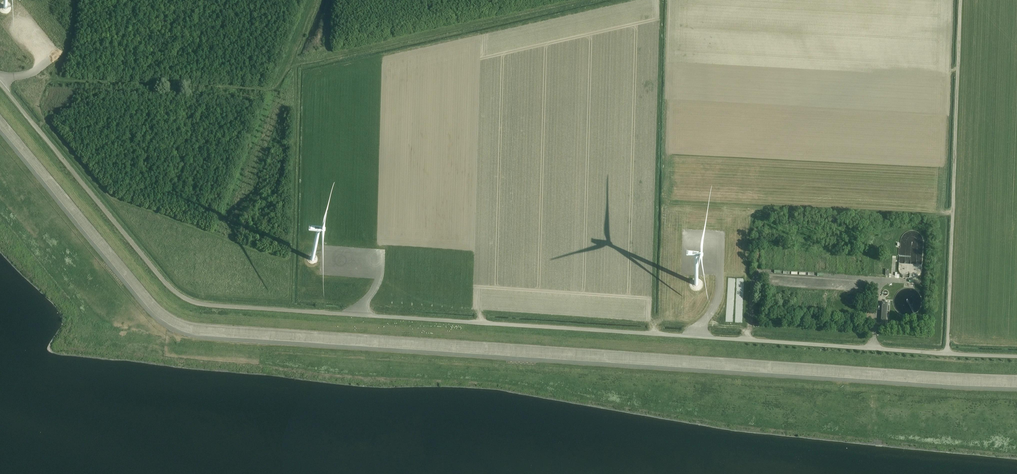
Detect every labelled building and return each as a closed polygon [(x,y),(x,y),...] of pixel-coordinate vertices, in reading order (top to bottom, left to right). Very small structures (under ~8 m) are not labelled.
[(848,305),(850,305),(853,304),(854,303),(855,301),(855,299),(855,296),(853,295),(851,294),(849,294),(848,295),(846,296),(845,298),(845,300),(845,302),(846,304),(848,305)] [(887,324),(889,303),(881,302),(880,323),(887,324)]
